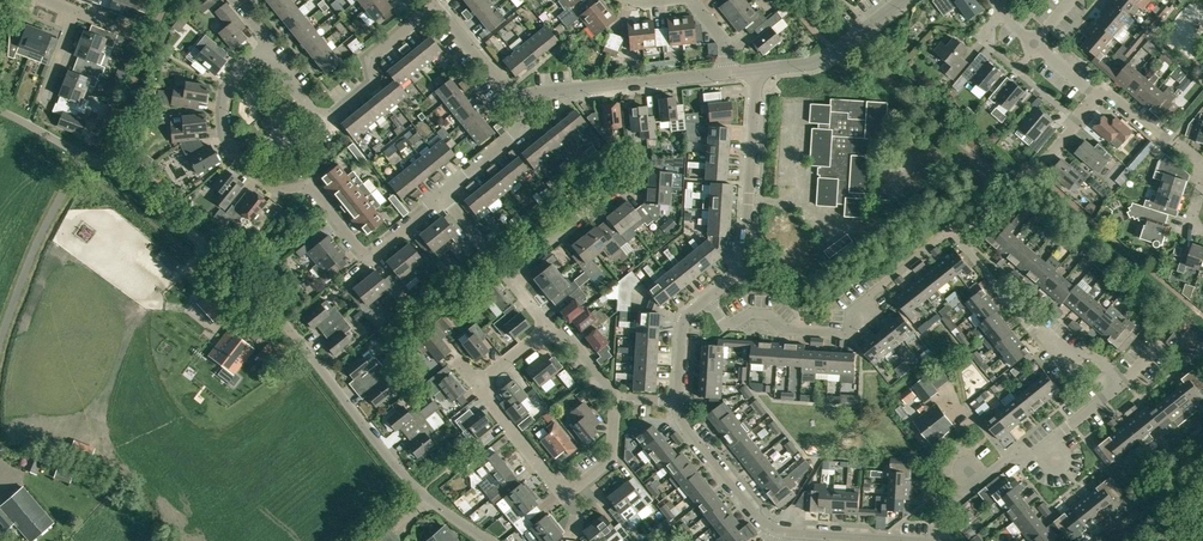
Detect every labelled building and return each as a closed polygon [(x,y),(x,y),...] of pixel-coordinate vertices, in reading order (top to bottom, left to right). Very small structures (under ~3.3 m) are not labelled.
[(109,11),(121,15),(127,0),(113,0),(109,11)] [(148,9),(152,0),(127,0),(121,15),(134,20),(140,6),(148,9)] [(287,0),(266,0),(274,10),(287,0)] [(274,10),(283,21),(297,9),(292,2),(294,0),(287,0),(274,10)] [(320,8),(325,4),(322,0),(317,4),(320,8)] [(366,10),(379,0),(358,0),(366,10)] [(382,15),(392,8),(385,0),(379,0),(366,10),(375,21),(382,15)] [(472,10),(485,0),(464,0),(472,10)] [(488,0),(485,0),(472,10),(481,21),(496,9),(488,0)] [(557,16),(562,22),(573,13),(570,8),(579,0),(559,0),(563,5),(561,6),(565,10),(557,16)] [(601,0),(598,0),(579,16),(587,26),(608,9),(601,0)] [(729,19),(748,4),(744,0),(722,0),(724,3),(719,7),(729,19)] [(970,20),(983,10),(975,0),(940,0),(948,11),(949,11),(948,10),(958,3),(970,20)] [(1114,3),(1128,15),(1128,14),(1136,5),(1131,0),(1112,0),(1111,1),(1114,3)] [(1136,5),(1142,9),(1150,0),(1131,0),(1136,5)] [(1160,8),(1165,12),(1170,7),(1161,0),(1157,5),(1160,8)] [(531,7),(527,2),(526,3),(523,6),(527,11),(531,7)] [(242,22),(226,3),(215,11),(221,19),(227,26),(219,32),(233,49),(245,39),(236,27),(242,22)] [(770,27),(792,10),(786,3),(767,19),(763,22),(769,29),(752,42),(762,54),(780,40),(770,27)] [(1131,16),(1128,14),(1128,15),(1114,3),(1106,13),(1122,27),(1131,16)] [(329,8),(325,4),(320,8),(324,12),(329,8)] [(749,33),(763,22),(767,19),(758,9),(754,12),(748,4),(729,19),(738,31),(744,27),(749,33)] [(1157,22),(1161,17),(1165,12),(1160,8),(1157,5),(1153,10),(1156,13),(1152,17),(1157,22)] [(283,21),(291,31),(308,18),(306,14),(303,16),(297,9),(283,21)] [(464,17),(469,13),(466,9),(461,13),(464,17)] [(481,21),(490,32),(505,20),(496,9),(481,21)] [(608,9),(587,26),(595,36),(616,19),(608,9)] [(473,17),(469,13),(464,17),(468,21),(473,17)] [(573,13),(562,22),(567,28),(578,18),(573,13)] [(1106,13),(1097,23),(1114,37),(1122,27),(1106,13)] [(703,41),(701,26),(694,27),(692,15),(679,17),(683,44),(695,42),(703,41)] [(181,16),(174,25),(180,30),(188,21),(181,16)] [(668,30),(661,31),(663,45),(670,45),(683,44),(679,17),(667,18),(668,30)] [(1148,22),(1144,27),(1149,32),(1153,26),(1157,22),(1152,17),(1148,22)] [(308,18),(291,31),(300,42),(315,30),(309,23),(311,21),(308,18)] [(512,20),(508,23),(512,28),(516,25),(512,20)] [(652,20),(640,21),(643,48),(655,47),(655,46),(663,45),(661,31),(654,32),(652,20)] [(338,29),(343,25),(339,21),(334,25),(338,29)] [(643,48),(640,21),(627,23),(630,50),(643,48)] [(508,23),(504,27),(508,32),(512,28),(508,23)] [(542,29),(535,35),(547,49),(558,40),(544,23),(540,27),(542,29)] [(1114,37),(1097,23),(1089,33),(1093,37),(1093,36),(1105,46),(1106,46),(1114,37)] [(16,33),(10,30),(8,56),(14,59),(16,53),(28,58),(39,30),(27,25),(21,40),(14,37),(16,33)] [(1140,42),(1145,36),(1149,32),(1144,27),(1135,38),(1140,42)] [(84,30),(79,43),(101,51),(103,45),(112,48),(118,35),(102,29),(99,36),(84,30)] [(428,34),(424,29),(420,32),(424,37),(428,34)] [(52,35),(39,30),(28,58),(48,66),(54,52),(46,49),(52,35)] [(300,42),(309,53),(326,39),(323,35),(321,37),(315,30),(300,42)] [(482,38),(487,34),(484,30),(479,34),(482,38)] [(604,46),(611,48),(616,35),(609,32),(604,46)] [(224,61),(223,59),(211,50),(216,43),(217,45),(218,44),(216,43),(204,34),(194,47),(201,53),(192,63),(191,65),(202,74),(207,69),(213,74),(214,74),(224,61)] [(526,38),(522,41),(536,58),(547,49),(535,35),(528,41),(526,38)] [(623,37),(616,35),(611,48),(618,51),(623,37)] [(364,44),(358,36),(347,45),(353,52),(364,44)] [(419,45),(431,60),(442,51),(430,36),(419,45)] [(1110,50),(1106,46),(1105,46),(1093,36),(1093,37),(1085,46),(1096,56),(1093,61),(1101,68),(1105,64),(1101,61),(1110,50)] [(1135,38),(1127,47),(1132,52),(1136,46),(1140,42),(1135,38)] [(309,53),(317,63),(332,51),(326,44),(328,42),(326,39),(309,53)] [(493,44),(489,39),(485,42),(489,47),(493,44)] [(957,61),(967,49),(955,39),(947,48),(942,43),(935,51),(948,61),(942,69),(953,79),(964,67),(957,61)] [(521,46),(514,52),(525,67),(536,58),(522,41),(519,44),(521,46)] [(96,64),(101,51),(79,43),(74,55),(89,61),(86,69),(100,74),(102,75),(105,67),(96,64)] [(127,45),(126,49),(129,52),(133,52),(136,50),(136,46),(134,43),(130,43),(127,45)] [(406,43),(402,46),(406,51),(410,48),(406,43)] [(420,69),(431,60),(419,45),(409,54),(420,69)] [(402,55),(406,51),(402,46),(398,49),(402,55)] [(1127,57),(1132,52),(1127,47),(1122,53),(1127,57)] [(326,74),(343,60),(340,57),(338,59),(332,51),(317,63),(326,74)] [(525,67),(514,52),(506,58),(505,56),(501,59),(514,76),(525,67)] [(1160,57),(1165,61),(1169,56),(1164,52),(1160,57)] [(410,77),(420,69),(409,54),(398,63),(410,77)] [(1174,60),(1169,56),(1165,61),(1170,65),(1174,60)] [(385,69),(389,66),(385,60),(380,64),(385,69)] [(989,61),(984,67),(982,70),(973,62),(962,75),(972,83),(974,81),(987,92),(1003,73),(989,61)] [(399,86),(400,86),(410,77),(398,63),(387,72),(394,81),(399,86)] [(631,64),(632,71),(641,70),(640,63),(631,64)] [(1115,79),(1125,88),(1139,72),(1129,63),(1118,75),(1115,79)] [(1110,76),(1115,79),(1118,75),(1114,72),(1112,70),(1105,64),(1101,68),(1109,75),(1110,76)] [(69,70),(64,83),(85,91),(88,85),(94,87),(100,74),(86,69),(83,76),(69,70)] [(1149,80),(1139,72),(1125,88),(1135,97),(1149,80)] [(1135,97),(1145,105),(1159,89),(1154,84),(1160,77),(1155,73),(1149,80),(1135,97)] [(1189,74),(1184,80),(1190,85),(1195,79),(1189,74)] [(435,91),(444,102),(459,90),(450,79),(435,91)] [(458,83),(461,87),(467,83),(463,79),(458,83)] [(958,80),(953,86),(958,91),(964,85),(958,80)] [(394,81),(384,89),(396,104),(403,98),(405,100),(409,97),(400,86),(399,86),(394,81)] [(997,100),(1000,102),(996,108),(1004,115),(1009,109),(1010,110),(1026,92),(1013,81),(1001,95),(996,91),(990,99),(995,103),(997,100)] [(186,82),(184,90),(174,88),(172,104),(198,108),(199,101),(205,102),(208,86),(186,82)] [(83,98),(85,91),(64,83),(59,96),(74,101),(71,109),(79,112),(84,114),(89,101),(83,98)] [(470,87),(467,83),(461,87),(465,91),(470,87)] [(1145,105),(1154,113),(1173,92),(1174,90),(1169,86),(1164,93),(1159,89),(1145,105)] [(156,102),(168,104),(170,91),(158,89),(156,102)] [(389,109),(396,104),(384,89),(373,98),(387,114),(391,112),(389,109)] [(453,112),(467,100),(459,90),(444,102),(453,112)] [(721,91),(703,93),(704,102),(707,102),(709,120),(732,118),(730,102),(722,103),(721,91)] [(1165,122),(1179,106),(1173,101),(1177,96),(1173,92),(1154,113),(1165,122)] [(384,117),(387,114),(373,98),(363,106),(375,121),(382,115),(384,117)] [(686,130),(684,114),(675,115),(673,98),(658,100),(660,123),(668,122),(669,131),(686,130)] [(869,194),(871,156),(870,156),(871,139),(885,140),(887,102),(831,99),(831,105),(813,103),(811,123),(819,123),(819,128),(814,128),(812,166),(821,166),(818,206),(838,207),(838,204),(846,204),(846,217),(864,218),(866,193),(869,194)] [(476,111),(467,100),(453,112),(461,123),(476,111)] [(475,105),(479,109),(484,105),(480,101),(475,105)] [(592,113),(587,117),(605,140),(613,134),(612,127),(620,127),(618,104),(602,105),(603,112),(592,113)] [(487,109),(484,105),(479,109),(482,113),(487,109)] [(352,115),(366,132),(369,129),(367,127),(375,121),(363,106),(352,115)] [(654,115),(646,116),(645,107),(629,109),(632,131),(640,130),(641,139),(656,137),(654,115)] [(1035,151),(1037,153),(1049,139),(1042,133),(1050,124),(1052,121),(1037,108),(1034,112),(1020,128),(1016,133),(1030,145),(1030,146),(1035,151)] [(575,110),(564,119),(578,136),(582,133),(580,131),(587,124),(575,110)] [(97,119),(84,114),(79,112),(77,116),(63,111),(57,126),(80,135),(84,125),(93,128),(97,119)] [(484,122),(476,111),(461,123),(470,133),(484,122)] [(418,116),(422,121),(426,117),(422,112),(418,116)] [(101,121),(104,122),(108,124),(111,116),(104,113),(101,121)] [(171,115),(172,132),(173,142),(180,141),(192,140),(191,132),(206,130),(205,113),(182,115),(182,114),(171,115)] [(363,134),(366,132),(352,115),(341,124),(353,138),(361,132),(363,134)] [(1104,116),(1094,128),(1111,142),(1118,149),(1123,142),(1133,131),(1121,120),(1116,116),(1111,122),(1104,116)] [(1202,143),(1202,121),(1195,118),(1190,124),(1196,126),(1192,140),(1202,143)] [(575,138),(578,136),(564,119),(554,127),(566,142),(573,136),(575,138)] [(97,128),(101,130),(106,132),(109,124),(100,120),(97,128)] [(484,122),(470,133),(479,144),(494,133),(484,122)] [(496,130),(501,126),(498,122),(493,126),(496,130)] [(398,127),(402,132),(406,129),(402,124),(398,127)] [(705,140),(728,141),(729,128),(708,126),(708,137),(705,137),(705,140)] [(402,132),(398,127),(393,130),(398,135),(402,132)] [(554,127),(543,136),(557,153),(560,150),(558,148),(566,142),(554,127)] [(682,132),(678,137),(682,140),(686,135),(682,132)] [(543,136),(533,145),(544,159),(552,153),(554,156),(557,153),(543,136)] [(707,153),(728,154),(728,141),(705,140),(705,137),(697,136),(697,142),(707,143),(707,153)] [(431,148),(443,163),(454,154),(442,139),(431,148)] [(197,140),(192,140),(180,141),(179,143),(188,157),(197,173),(219,160),(210,145),(202,149),(197,140)] [(1142,148),(1149,153),(1155,145),(1149,140),(1142,148)] [(380,141),(376,144),(380,149),(384,146),(380,141)] [(1086,141),(1076,153),(1094,168),(1100,173),(1106,165),(1114,155),(1104,146),(1099,152),(1094,148),(1086,141)] [(368,161),(353,143),(347,147),(363,166),(368,161)] [(376,153),(380,149),(376,144),(372,148),(376,153)] [(544,159),(533,145),(521,153),(535,170),(539,167),(537,165),(544,159)] [(592,145),(588,148),(592,153),(596,150),(592,145)] [(1161,159),(1166,153),(1156,145),(1152,151),(1161,159)] [(421,157),(432,172),(443,163),(431,148),(421,157)] [(588,157),(592,153),(588,148),(584,151),(588,157)] [(516,154),(512,149),(508,152),(512,157),(516,154)] [(706,163),(704,163),(703,165),(727,167),(728,154),(707,153),(706,163)] [(1159,161),(1156,170),(1154,178),(1156,179),(1153,186),(1161,188),(1183,196),(1187,180),(1192,176),(1166,153),(1161,159),(1159,161)] [(146,155),(142,161),(148,166),(153,159),(146,155)] [(421,157),(410,166),(422,180),(432,172),(421,157)] [(457,165),(461,162),(457,157),(452,160),(457,165)] [(507,166),(519,181),(530,172),(518,157),(507,166)] [(647,185),(670,187),(671,172),(662,171),(663,159),(659,160),(657,160),(652,160),(650,160),(650,171),(648,171),(647,185)] [(1075,170),(1069,165),(1062,160),(1051,173),(1070,189),(1075,183),(1080,187),(1090,175),(1079,165),(1075,170)] [(635,161),(629,166),(633,170),(639,165),(635,161)] [(571,162),(567,165),(571,170),(575,167),(571,162)] [(704,163),(696,162),(695,168),(703,168),(703,169),(706,169),(705,179),(726,180),(727,167),(703,165),(704,163)] [(156,163),(150,169),(157,175),(161,170),(161,168),(156,163)] [(494,163),(490,167),(494,172),(498,168),(494,163)] [(347,176),(346,174),(338,164),(321,178),(326,184),(324,186),(328,191),(347,176)] [(567,174),(571,170),(567,165),(563,169),(567,174)] [(399,174),(411,189),(422,180),(410,166),(399,174)] [(508,189),(519,181),(507,166),(496,174),(508,189)] [(490,175),(494,172),(490,167),(486,170),(490,175)] [(234,181),(237,177),(225,168),(212,186),(220,192),(214,199),(225,208),(242,187),(234,181)] [(353,171),(347,176),(328,191),(332,197),(334,195),(340,201),(362,182),(353,171)] [(439,171),(435,175),(439,180),(443,176),(439,171)] [(400,198),(411,189),(399,174),(388,183),(400,198)] [(508,189),(496,174),(486,183),(498,198),(508,189)] [(435,183),(439,180),(435,175),(431,178),(435,183)] [(550,180),(545,183),(549,188),(554,185),(550,180)] [(469,184),(473,189),(477,186),(473,181),(469,184)] [(347,210),(348,212),(371,193),(362,182),(340,201),(342,204),(340,206),(345,212),(347,210)] [(487,206),(498,198),(486,183),(475,192),(487,206)] [(710,195),(708,195),(708,196),(731,197),(732,184),(711,183),(710,195)] [(469,192),(473,189),(469,184),(465,187),(469,192)] [(644,209),(653,221),(654,221),(659,217),(660,204),(669,204),(670,187),(647,185),(646,196),(648,197),(648,203),(643,207),(644,209)] [(1103,187),(1098,192),(1104,197),(1108,192),(1103,187)] [(418,188),(414,192),(418,197),(422,193),(418,188)] [(1147,200),(1145,207),(1161,212),(1163,206),(1178,210),(1183,196),(1161,188),(1158,195),(1153,193),(1150,201),(1147,200)] [(249,199),(244,194),(234,207),(231,205),(226,212),(238,222),(244,214),(253,221),(269,202),(255,191),(249,199)] [(418,197),(414,192),(410,195),(414,200),(418,197)] [(487,206),(475,192),(464,201),(476,215),(487,206)] [(355,225),(374,209),(380,205),(371,193),(348,212),(353,218),(351,220),(355,225)] [(1014,204),(1020,197),(1016,193),(1009,200),(1014,204)] [(403,217),(408,213),(393,194),(388,198),(403,217)] [(709,209),(730,210),(731,197),(708,196),(708,195),(700,194),(699,200),(710,201),(709,209)] [(616,209),(630,226),(633,229),(639,224),(638,223),(642,220),(647,226),(653,221),(644,209),(638,215),(627,201),(616,209)] [(1141,239),(1155,243),(1155,245),(1155,247),(1157,248),(1159,248),(1161,247),(1162,246),(1163,246),(1169,227),(1167,226),(1166,224),(1169,215),(1161,212),(1145,207),(1134,203),(1133,206),(1129,208),(1130,210),(1127,212),(1130,217),(1134,215),(1135,219),(1138,217),(1141,221),(1144,219),(1147,220),(1141,239)] [(1089,204),(1085,209),(1092,215),(1096,210),(1089,204)] [(1107,205),(1100,213),(1107,219),(1110,214),(1113,214),(1112,212),(1113,210),(1107,205)] [(220,208),(213,217),(218,221),(225,212),(220,208)] [(374,209),(355,225),(359,230),(362,228),(367,234),(383,221),(374,209)] [(617,231),(611,236),(621,248),(627,243),(620,234),(630,226),(616,209),(606,217),(617,231)] [(698,224),(706,224),(706,222),(729,223),(730,210),(709,209),(708,219),(698,218),(698,224)] [(231,220),(224,214),(219,221),(225,227),(231,220)] [(992,245),(1011,223),(1000,215),(994,222),(992,220),(984,229),(986,231),(982,236),(992,245)] [(466,235),(457,224),(452,228),(442,216),(431,225),(444,242),(451,237),(456,244),(466,235)] [(1049,216),(1045,221),(1049,225),(1053,220),(1049,216)] [(706,222),(706,224),(708,225),(707,237),(710,238),(710,239),(712,242),(724,243),(725,236),(728,236),(729,223),(706,222)] [(992,245),(1002,253),(1016,237),(1011,232),(1015,227),(1011,223),(992,245)] [(450,248),(444,242),(431,225),(420,235),(429,246),(424,251),(433,262),(435,265),(440,260),(441,260),(439,258),(450,248)] [(595,227),(583,236),(598,254),(605,248),(611,256),(621,248),(611,236),(606,240),(595,227)] [(500,240),(496,235),(492,230),(486,235),(493,245),(500,240)] [(316,244),(312,238),(295,252),(300,258),(307,252),(315,262),(337,245),(328,235),(316,244)] [(591,259),(598,254),(583,236),(572,246),(584,261),(579,265),(590,278),(600,270),(591,259)] [(699,246),(698,245),(695,246),(710,264),(720,256),(719,254),(724,250),(724,243),(712,242),(710,239),(710,238),(707,237),(707,240),(699,246)] [(1012,261),(1026,245),(1016,237),(1002,253),(1012,261)] [(687,256),(700,273),(710,264),(695,246),(698,245),(693,238),(688,242),(695,250),(687,256)] [(433,262),(424,251),(418,255),(409,243),(398,252),(411,269),(422,260),(428,267),(433,262)] [(840,251),(835,243),(824,251),(830,258),(840,251)] [(337,246),(337,245),(315,262),(316,263),(314,270),(324,282),(340,269),(335,263),(345,255),(344,254),(345,251),(340,246),(337,246)] [(1012,261),(1022,270),(1036,253),(1026,245),(1012,261)] [(1201,269),(1202,262),(1202,248),(1194,245),(1189,259),(1182,257),(1178,271),(1184,273),(1187,265),(1201,269)] [(1176,246),(1173,254),(1180,256),(1182,248),(1176,246)] [(940,252),(936,247),(931,251),(935,256),(940,252)] [(1085,247),(1081,252),(1085,255),(1089,251),(1085,247)] [(668,258),(672,255),(667,248),(663,252),(668,258)] [(955,249),(945,257),(958,274),(963,269),(967,275),(973,270),(955,249)] [(1085,255),(1085,256),(1089,259),(1093,254),(1089,251),(1085,255)] [(411,269),(398,252),(386,262),(396,273),(391,278),(400,289),(404,294),(409,290),(405,285),(417,276),(411,269)] [(1046,262),(1036,253),(1022,270),(1032,278),(1046,262)] [(534,279),(542,290),(560,275),(552,265),(558,260),(553,254),(541,263),(546,269),(534,279)] [(678,261),(672,255),(668,258),(675,266),(667,273),(680,289),(690,281),(675,263),(678,261)] [(679,263),(678,261),(675,263),(690,281),(700,273),(687,256),(679,263)] [(935,265),(948,282),(958,274),(945,257),(935,265)] [(999,257),(995,261),(1000,266),(1004,261),(999,257)] [(916,263),(920,268),(925,264),(921,259),(916,263)] [(1056,270),(1046,262),(1032,278),(1042,287),(1056,270)] [(915,272),(920,268),(916,263),(911,267),(915,272)] [(643,268),(648,274),(652,271),(647,264),(643,268)] [(935,265),(924,273),(938,290),(948,282),(935,265)] [(365,279),(364,279),(378,296),(384,291),(390,297),(392,296),(398,304),(406,297),(404,294),(400,289),(391,278),(385,282),(376,270),(374,272),(372,269),(363,276),(365,279)] [(1010,274),(1015,278),(1019,273),(1014,269),(1010,274)] [(623,277),(635,286),(640,281),(631,270),(623,277)] [(1051,295),(1065,279),(1056,270),(1042,287),(1051,295)] [(1109,279),(1111,277),(1113,274),(1109,270),(1105,275),(1109,279)] [(657,277),(652,271),(648,274),(654,283),(646,289),(659,305),(670,297),(655,279),(657,277)] [(659,279),(657,277),(655,279),(670,297),(680,289),(667,273),(659,279)] [(928,298),(938,290),(924,273),(914,281),(928,298)] [(1019,273),(1015,278),(1019,282),(1024,278),(1019,273)] [(568,296),(575,291),(579,287),(575,281),(571,284),(567,279),(565,280),(560,275),(542,290),(551,300),(563,290),(568,296)] [(901,275),(896,279),(900,284),(905,280),(901,275)] [(618,288),(631,292),(635,286),(623,277),(618,281),(618,288)] [(371,302),(378,296),(364,279),(353,288),(363,300),(358,305),(377,329),(387,321),(371,302)] [(1065,279),(1051,295),(1061,304),(1078,285),(1077,284),(1075,287),(1065,279)] [(492,286),(488,281),(476,290),(486,302),(491,297),(501,309),(514,299),(499,281),(492,286)] [(618,288),(618,281),(603,293),(608,298),(617,299),(617,297),(618,288)] [(914,281),(904,289),(918,306),(928,298),(914,281)] [(975,313),(991,299),(979,283),(974,287),(978,293),(966,302),(975,313)] [(1064,301),(1074,309),(1088,293),(1078,285),(1061,304),(1062,304),(1064,301)] [(217,286),(198,303),(213,320),(232,303),(217,286)] [(1030,291),(1034,295),(1038,290),(1034,286),(1030,291)] [(587,296),(579,287),(575,291),(579,296),(560,312),(569,323),(571,321),(584,311),(580,306),(585,302),(583,299),(587,296)] [(617,297),(631,298),(631,292),(618,288),(617,297)] [(912,310),(918,306),(904,289),(894,298),(911,319),(917,315),(912,310)] [(1034,295),(1039,299),(1043,294),(1038,290),(1034,295)] [(1088,293),(1074,309),(1083,318),(1097,301),(1088,293)] [(1132,293),(1126,299),(1131,304),(1136,298),(1137,297),(1136,296),(1132,293)] [(959,295),(953,300),(957,304),(963,300),(959,295)] [(469,297),(460,304),(465,310),(473,303),(469,297)] [(316,325),(322,333),(343,317),(334,306),(332,307),(326,299),(304,318),(312,328),(316,325)] [(991,299),(975,313),(982,322),(980,324),(980,325),(997,311),(997,312),(1000,310),(991,299)] [(964,300),(958,305),(961,309),(967,304),(964,300)] [(1083,318),(1093,326),(1107,310),(1097,301),(1083,318)] [(1049,308),(1054,312),(1059,307),(1053,303),(1049,308)] [(1112,304),(1107,310),(1093,326),(1103,335),(1117,318),(1121,313),(1122,313),(1112,304)] [(949,311),(944,306),(938,311),(943,316),(949,311)] [(1059,307),(1054,312),(1059,316),(1064,311),(1059,307)] [(587,308),(584,311),(571,321),(580,332),(592,322),(598,328),(609,319),(601,309),(597,312),(596,311),(591,314),(587,308)] [(361,309),(353,316),(358,321),(365,315),(361,309)] [(980,325),(988,335),(1005,322),(997,312),(997,311),(980,325)] [(637,322),(635,322),(635,325),(658,326),(659,313),(638,312),(637,322)] [(493,324),(498,330),(504,337),(509,332),(514,338),(530,325),(520,313),(510,321),(504,314),(493,324)] [(1126,318),(1121,313),(1117,318),(1103,335),(1113,343),(1131,322),(1126,318)] [(892,314),(887,318),(905,340),(915,331),(902,315),(896,319),(892,314)] [(442,316),(437,320),(438,321),(445,331),(450,327),(442,316)] [(352,328),(343,317),(322,333),(329,341),(325,344),(334,355),(350,342),(344,334),(352,328)] [(905,340),(887,318),(882,322),(886,327),(881,331),(895,348),(905,340)] [(1069,325),(1074,329),(1078,324),(1073,320),(1069,325)] [(445,331),(438,321),(431,326),(436,332),(417,346),(423,353),(429,349),(438,360),(451,351),(441,339),(448,334),(445,331)] [(657,339),(658,326),(635,325),(635,322),(627,321),(627,327),(637,328),(636,338),(657,339)] [(996,345),(1013,332),(1005,322),(988,335),(996,345)] [(1113,343),(1123,352),(1137,335),(1132,331),(1136,326),(1131,322),(1113,343)] [(480,338),(486,334),(478,323),(472,327),(465,332),(469,338),(464,342),(476,359),(488,350),(480,338)] [(487,324),(483,330),(488,333),(491,327),(487,324)] [(1083,328),(1078,324),(1074,329),(1079,333),(1083,328)] [(585,338),(601,357),(610,349),(607,345),(609,344),(596,329),(585,338)] [(885,356),(895,348),(881,331),(876,335),(872,330),(867,334),(885,356)] [(229,331),(211,356),(233,373),(252,349),(229,331)] [(956,336),(960,341),(965,337),(961,332),(956,336)] [(996,345),(1004,355),(1021,342),(1013,332),(996,345)] [(1186,342),(1175,332),(1166,342),(1178,352),(1186,342)] [(874,364),(885,356),(867,334),(862,338),(866,343),(861,348),(874,364)] [(965,337),(960,341),(964,346),(969,342),(965,337)] [(1089,341),(1093,346),(1098,341),(1093,337),(1089,341)] [(636,348),(633,348),(633,350),(656,352),(657,339),(636,338),(636,348)] [(719,345),(703,344),(702,357),(724,359),(725,345),(730,346),(730,340),(721,339),(719,339),(719,345)] [(764,364),(766,342),(752,341),(751,363),(764,364)] [(779,343),(766,342),(764,364),(777,364),(779,343)] [(1034,357),(1021,342),(1004,355),(1013,366),(1025,356),(1029,361),(1034,357)] [(280,355),(269,343),(257,354),(266,365),(280,355)] [(777,364),(790,365),(792,344),(779,343),(777,364)] [(802,371),(803,372),(804,350),(805,350),(805,345),(792,344),(790,365),(803,366),(802,371)] [(656,365),(656,352),(633,350),(633,348),(625,347),(625,353),(635,353),(635,364),(656,365)] [(923,359),(932,352),(928,347),(919,355),(923,359)] [(375,357),(369,350),(362,356),(362,355),(345,369),(354,380),(358,376),(364,384),(384,368),(375,357)] [(817,351),(805,350),(804,350),(803,372),(816,372),(817,351)] [(608,351),(605,354),(609,360),(613,356),(608,351)] [(816,372),(829,373),(830,352),(817,351),(816,372)] [(842,374),(843,353),(830,352),(829,373),(842,374)] [(972,356),(977,361),(982,357),(978,352),(972,356)] [(843,353),(842,374),(855,375),(856,353),(843,353)] [(557,372),(544,355),(526,369),(540,386),(557,372)] [(702,357),(701,370),(723,372),(724,359),(702,357)] [(982,357),(977,361),(981,366),(986,362),(982,357)] [(894,369),(901,377),(908,371),(902,363),(894,369)] [(634,374),(632,373),(632,376),(655,378),(656,365),(635,364),(634,374)] [(1016,366),(1011,370),(1015,375),(1020,371),(1016,366)] [(1202,396),(1202,374),(1197,366),(1186,375),(1202,396)] [(375,406),(383,400),(385,401),(389,398),(388,396),(392,393),(386,385),(393,379),(384,368),(364,384),(371,392),(367,395),(375,406)] [(567,389),(575,382),(564,369),(556,376),(567,389)] [(1050,399),(1060,390),(1043,369),(1037,373),(1041,378),(1036,382),(1050,399)] [(722,385),(723,372),(701,370),(701,383),(722,385)] [(443,378),(438,372),(425,383),(434,395),(441,389),(452,401),(464,391),(450,373),(443,378)] [(992,372),(988,375),(993,381),(997,378),(992,372)] [(633,390),(654,391),(655,378),(632,376),(632,373),(624,373),(623,379),(634,379),(633,390)] [(944,373),(931,382),(937,390),(950,380),(944,373)] [(1006,375),(1001,379),(1005,384),(1010,380),(1006,375)] [(1179,388),(1180,387),(1193,404),(1194,404),(1190,399),(1195,395),(1199,400),(1202,397),(1202,396),(1186,375),(1176,383),(1179,388)] [(938,393),(932,386),(925,377),(913,387),(926,402),(938,393)] [(1005,384),(1001,379),(996,383),(1000,388),(1005,384)] [(513,408),(507,413),(515,423),(529,412),(520,402),(527,396),(513,380),(499,391),(513,408)] [(1036,382),(1026,390),(1040,407),(1050,399),(1036,382)] [(721,398),(722,385),(701,383),(700,397),(721,398)] [(740,389),(744,394),(749,390),(745,385),(740,389)] [(1180,387),(1179,388),(1170,395),(1183,412),(1188,418),(1198,410),(1193,404),(1180,387)] [(906,404),(916,396),(911,389),(900,397),(906,404)] [(753,395),(749,390),(744,394),(748,399),(753,395)] [(1026,390),(1016,398),(1029,415),(1040,407),(1026,390)] [(580,391),(575,395),(580,401),(585,398),(580,391)] [(986,391),(981,395),(985,400),(990,396),(986,391)] [(1188,418),(1183,412),(1170,395),(1160,404),(1173,420),(1178,426),(1188,418)] [(1016,398),(1006,406),(1019,423),(1029,415),(1016,398)] [(757,409),(762,405),(758,400),(753,404),(757,409)] [(597,431),(594,427),(591,423),(597,418),(584,402),(576,408),(579,412),(574,415),(579,421),(572,426),(584,441),(597,431)] [(708,415),(716,426),(733,412),(724,402),(708,415)] [(1133,402),(1128,406),(1132,411),(1137,407),(1133,402)] [(934,444),(956,426),(938,403),(916,420),(934,444)] [(1160,404),(1150,411),(1149,412),(1159,424),(1167,434),(1178,426),(1173,420),(1160,404)] [(766,410),(762,405),(757,409),(761,414),(766,410)] [(996,414),(1009,431),(1019,423),(1006,406),(996,414)] [(1128,406),(1123,410),(1127,415),(1132,411),(1128,406)] [(399,428),(406,436),(426,419),(417,408),(410,414),(403,407),(387,420),(395,431),(399,428)] [(1147,407),(1136,416),(1149,432),(1159,424),(1149,412),(1150,411),(1147,407)] [(482,409),(474,415),(472,417),(467,410),(466,411),(455,420),(464,431),(469,427),(478,438),(472,443),(478,450),(494,438),(488,430),(495,425),(482,409)] [(549,409),(541,416),(542,417),(546,422),(554,415),(550,411),(549,409)] [(435,412),(426,419),(406,436),(412,444),(408,447),(417,457),(434,444),(427,436),(435,430),(433,428),(442,420),(435,412)] [(741,422),(733,412),(716,426),(724,435),(724,436),(741,422)] [(530,414),(517,424),(521,429),(523,428),(532,421),(534,419),(530,414)] [(999,439),(1009,431),(996,414),(991,419),(987,414),(981,418),(999,439)] [(1154,439),(1149,432),(1136,416),(1126,424),(1139,440),(1144,447),(1154,439)] [(1117,423),(1113,418),(1108,422),(1112,427),(1117,423)] [(722,436),(731,447),(747,434),(753,429),(745,419),(741,422),(724,436),(724,435),(722,436)] [(773,430),(778,426),(774,420),(769,425),(773,430)] [(555,421),(547,427),(551,432),(540,441),(554,458),(565,450),(568,454),(576,448),(555,421)] [(631,432),(644,448),(660,435),(652,424),(640,434),(636,429),(631,432)] [(1126,424),(1116,432),(1129,448),(1139,440),(1126,424)] [(782,431),(778,426),(773,430),(777,435),(782,431)] [(1195,440),(1202,435),(1197,430),(1191,435),(1195,440)] [(671,435),(674,440),(680,436),(676,431),(671,435)] [(1116,432),(1105,440),(1119,457),(1123,462),(1128,458),(1124,453),(1129,448),(1116,432)] [(756,444),(747,434),(731,447),(739,457),(756,444)] [(652,458),(668,445),(660,435),(644,448),(652,458)] [(680,436),(674,440),(679,445),(684,441),(680,436)] [(1118,465),(1123,462),(1119,457),(1105,440),(1095,448),(1109,465),(1114,461),(1118,466),(1118,465)] [(1188,440),(1178,448),(1183,454),(1194,446),(1188,440)] [(785,445),(789,450),(794,446),(790,441),(785,445)] [(93,449),(73,442),(68,456),(88,463),(93,449)] [(756,444),(739,457),(747,467),(764,454),(756,444)] [(652,458),(660,468),(677,455),(676,454),(668,445),(652,458)] [(477,483),(479,482),(487,475),(504,462),(491,446),(466,466),(471,472),(471,476),(477,483)] [(798,451),(794,446),(789,450),(793,455),(798,451)] [(681,451),(676,454),(677,455),(660,468),(665,474),(669,470),(672,475),(689,462),(681,451)] [(37,475),(44,459),(30,454),(23,469),(37,475)] [(772,464),(764,454),(747,467),(755,477),(772,464)] [(1167,454),(1158,462),(1162,467),(1171,459),(1167,454)] [(884,464),(884,471),(912,472),(913,459),(891,458),(891,465),(884,464)] [(836,461),(824,460),(823,469),(836,470),(836,461)] [(487,492),(492,497),(504,488),(499,482),(512,472),(504,462),(487,475),(479,482),(487,492)] [(681,485),(697,472),(689,462),(672,475),(681,485)] [(755,477),(763,487),(780,474),(772,464),(755,477)] [(912,472),(884,471),(884,478),(890,479),(890,484),(911,485),(912,472)] [(689,495),(705,482),(697,472),(681,485),(677,488),(685,498),(689,495)] [(784,479),(780,474),(763,487),(771,497),(793,480),(789,475),(784,479)] [(1131,474),(1122,481),(1130,491),(1139,484),(1131,474)] [(1112,475),(1101,484),(1119,506),(1123,502),(1119,497),(1125,492),(1112,475)] [(998,501),(1020,484),(1016,479),(1011,483),(1006,477),(990,491),(998,501)] [(627,480),(617,489),(630,505),(637,513),(647,505),(652,500),(643,488),(638,493),(627,480)] [(793,480),(771,497),(780,508),(796,494),(792,489),(797,485),(793,480)] [(697,505),(713,492),(705,482),(689,495),(695,503),(697,505)] [(508,493),(504,488),(492,497),(489,499),(494,505),(505,497),(513,507),(532,491),(526,484),(523,484),(522,485),(521,483),(508,493)] [(647,487),(651,492),(656,488),(652,483),(647,487)] [(806,511),(820,512),(821,484),(815,484),(815,490),(807,490),(806,511)] [(827,484),(821,484),(820,512),(832,513),(834,491),(827,491),(827,484)] [(910,499),(911,485),(890,484),(889,496),(887,496),(887,497),(905,498),(905,499),(910,499)] [(998,501),(1006,511),(1023,498),(1019,493),(1024,489),(1020,484),(998,501)] [(1091,492),(1104,509),(1108,512),(1113,508),(1114,509),(1119,506),(1101,484),(1091,492)] [(40,506),(23,487),(0,507),(0,520),(8,529),(14,523),(29,540),(32,540),(54,523),(40,506)] [(656,488),(651,492),(655,497),(660,493),(656,488)] [(637,513),(630,505),(617,489),(607,497),(617,510),(611,514),(619,523),(621,526),(637,513)] [(1033,490),(1028,494),(1032,499),(1037,495),(1033,490)] [(521,517),(512,524),(512,525),(516,530),(520,527),(529,519),(525,514),(536,505),(537,504),(536,502),(537,502),(538,499),(532,491),(513,507),(521,517)] [(832,513),(845,513),(847,492),(834,491),(832,513)] [(697,505),(705,515),(722,502),(713,492),(697,505)] [(860,493),(847,492),(845,513),(859,514),(860,493)] [(1094,517),(1104,509),(1091,492),(1081,500),(1094,517)] [(883,510),(877,510),(877,515),(888,516),(888,510),(904,511),(905,499),(905,498),(887,497),(883,497),(882,504),(883,504),(883,510)] [(1031,508),(1023,498),(1006,511),(1014,521),(1031,508)] [(1071,508),(1084,525),(1087,528),(1097,520),(1094,517),(1081,500),(1071,508)] [(705,515),(713,525),(730,512),(722,502),(705,515)] [(1038,506),(1042,511),(1047,507),(1043,502),(1038,506)] [(659,508),(664,515),(669,511),(664,504),(659,508)] [(1051,512),(1047,507),(1042,511),(1046,516),(1051,512)] [(1031,508),(1014,521),(1007,527),(1015,537),(1022,531),(1039,518),(1031,508)] [(1079,529),(1084,525),(1071,508),(1061,516),(1078,538),(1080,540),(1084,536),(1079,529)] [(669,511),(664,515),(669,521),(674,517),(669,511)] [(715,539),(716,538),(717,539),(733,526),(734,526),(738,523),(730,512),(713,525),(716,530),(713,532),(712,536),(715,539)] [(520,527),(524,533),(531,540),(534,540),(538,538),(554,525),(557,523),(550,514),(547,516),(546,515),(533,525),(529,519),(520,527)] [(621,526),(619,523),(613,527),(603,515),(593,523),(606,539),(607,540),(617,540),(621,538),(623,539),(628,535),(621,526)] [(960,515),(958,516),(953,520),(961,529),(967,524),(960,515)] [(1051,524),(1059,535),(1059,536),(1063,540),(1064,540),(1069,537),(1073,540),(1074,540),(1078,538),(1061,516),(1051,524)] [(1030,540),(1031,540),(1047,528),(1047,527),(1039,518),(1022,531),(1030,540)] [(1127,518),(1121,523),(1125,529),(1133,522),(1129,518),(1128,519),(1127,518)] [(401,540),(385,522),(373,533),(380,540),(400,540),(401,540)] [(744,526),(748,531),(753,527),(749,522),(744,526)] [(534,540),(555,540),(563,535),(561,534),(564,532),(557,523),(554,525),(538,538),(534,540)] [(606,539),(593,523),(583,531),(590,540),(604,540),(606,539)] [(446,524),(425,540),(461,540),(446,524)] [(679,528),(683,533),(688,529),(684,524),(679,528)] [(1031,540),(1032,540),(1035,538),(1037,540),(1052,540),(1059,536),(1059,535),(1051,524),(1047,527),(1047,528),(1031,540)] [(659,533),(653,526),(650,529),(655,535),(659,533)] [(718,540),(735,540),(742,536),(734,526),(733,526),(717,539),(718,540)] [(753,527),(748,531),(752,536),(757,532),(753,527)] [(688,529),(683,533),(687,538),(692,534),(688,529)] [(1112,529),(1107,533),(1111,538),(1116,534),(1112,529)] [(1098,536),(1103,540),(1107,540),(1111,538),(1105,531),(1098,536)]
